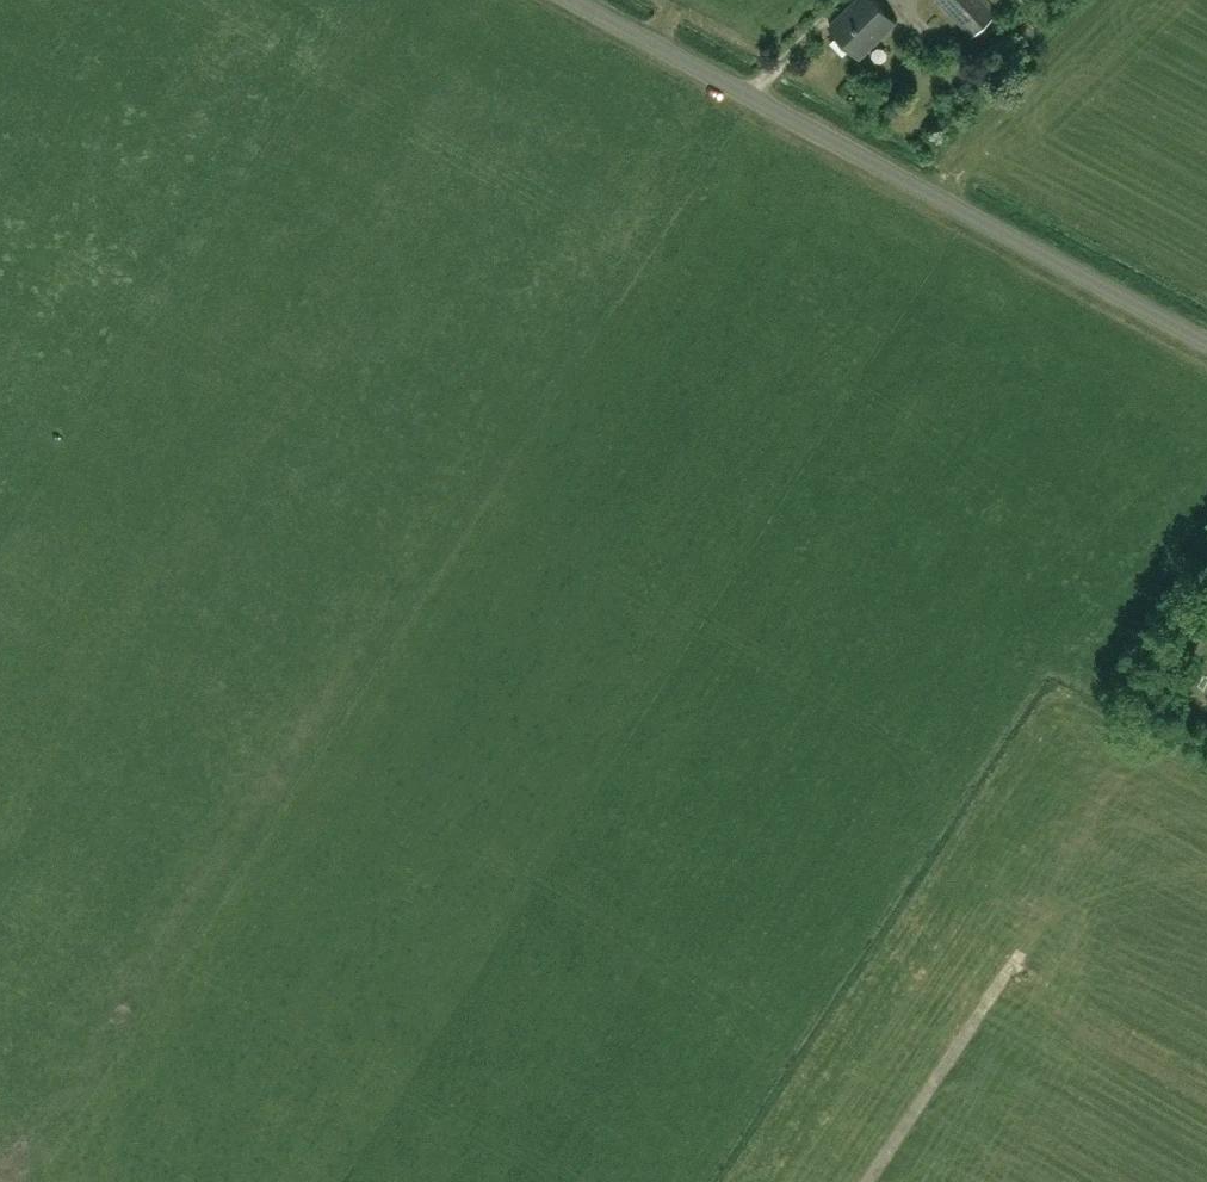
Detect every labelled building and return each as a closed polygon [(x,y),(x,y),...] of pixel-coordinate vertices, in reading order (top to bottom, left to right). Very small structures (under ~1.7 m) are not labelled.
[(830,26),(860,57),(896,22),(874,0),(856,0),(830,26)] [(973,33),(998,9),(989,0),(940,0),(973,33)]
